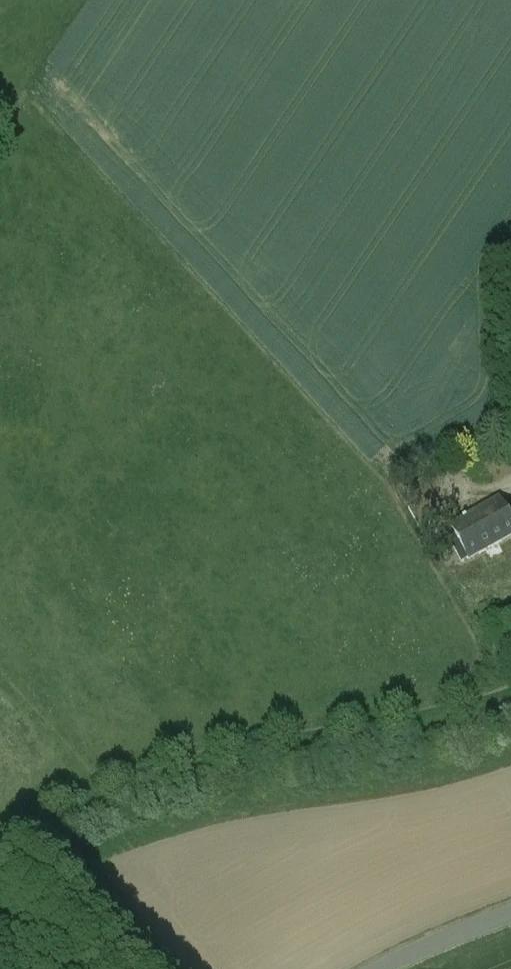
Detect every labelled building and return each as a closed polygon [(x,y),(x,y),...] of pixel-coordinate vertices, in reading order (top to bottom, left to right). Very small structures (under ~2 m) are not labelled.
[(445,534),(461,564),(510,538),(510,527),(500,505),(452,531),(446,534),(445,534)]
